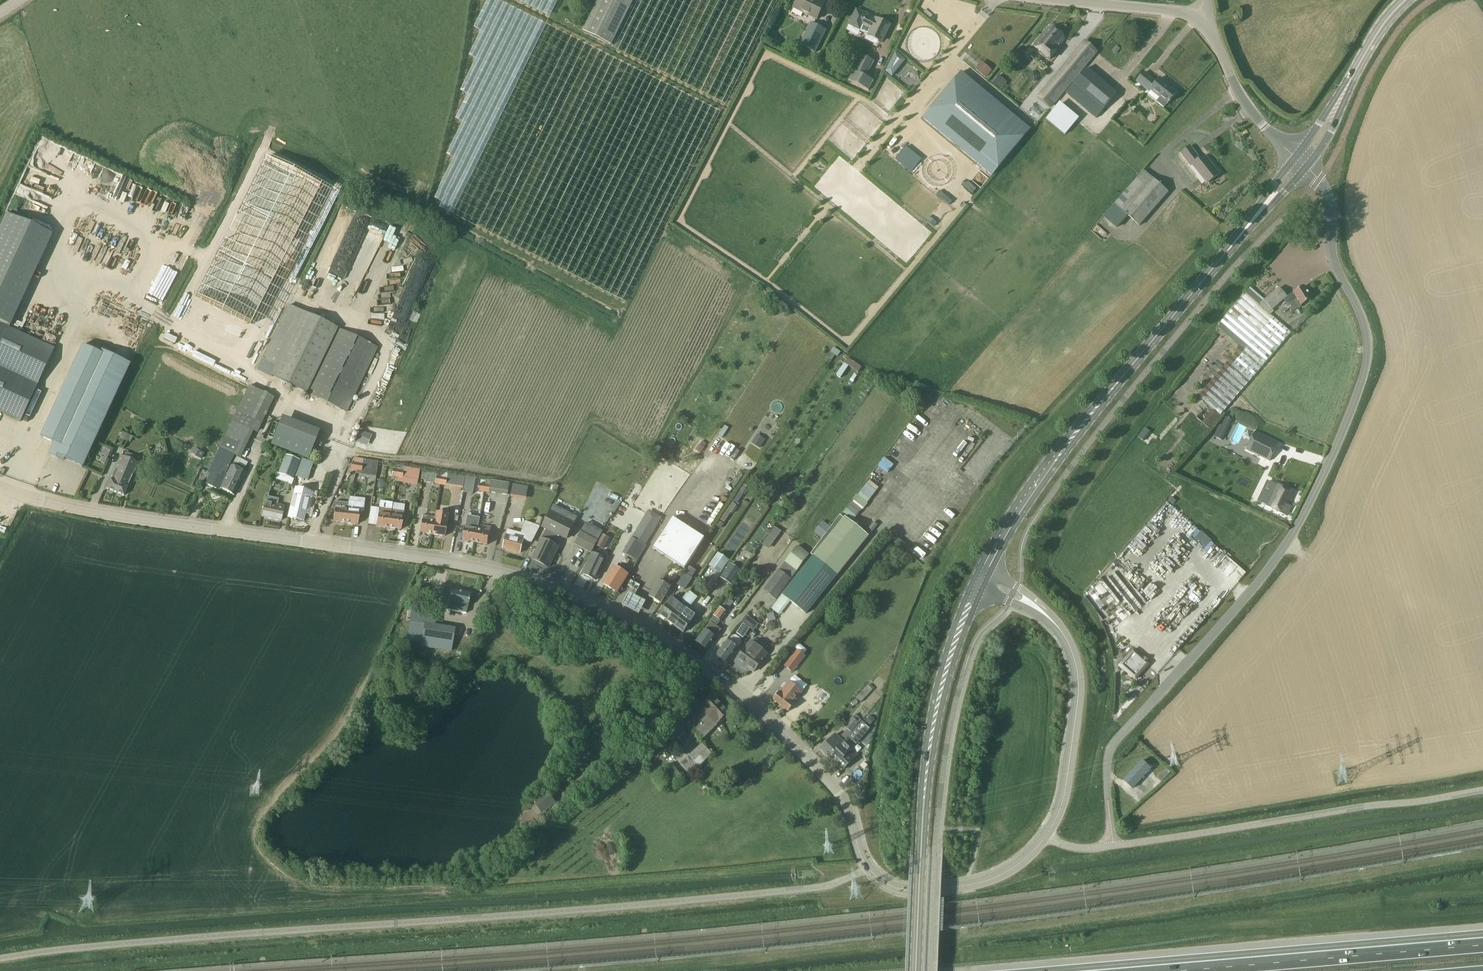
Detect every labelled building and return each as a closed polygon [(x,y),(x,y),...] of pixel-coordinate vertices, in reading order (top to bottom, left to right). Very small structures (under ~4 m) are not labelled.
[(633,2),(630,0),(600,0),(583,34),(611,47),(633,2)] [(817,20),(825,5),(815,0),(798,0),(793,9),(817,20)] [(857,11),(849,26),(868,35),(867,36),(881,43),(889,26),(878,21),(877,23),(867,18),(868,16),(857,11)] [(799,47),(815,54),(826,31),(810,23),(799,47)] [(1056,53),(1055,52),(1064,40),(1048,27),(1033,47),(1050,60),(1056,53)] [(1084,42),(1039,97),(1051,108),(1097,53),(1084,42)] [(896,52),(886,72),(896,77),(906,57),(896,52)] [(848,81),(868,92),(874,81),(867,78),(874,62),(861,56),(848,81)] [(976,69),(988,78),(994,70),(982,61),(976,69)] [(1065,94),(1096,120),(1117,95),(1086,68),(1065,94)] [(1030,129),(962,72),(923,119),(992,176),(1030,129)] [(1136,83),(1149,93),(1151,91),(1160,99),(1156,103),(1164,109),(1167,105),(1177,93),(1160,79),(1156,83),(1144,73),(1136,83)] [(1002,90),(1007,83),(998,76),(992,83),(1002,90)] [(1026,111),(1033,104),(1030,101),(1037,94),(1034,91),(1020,105),(1026,111)] [(1060,103),(1046,120),(1065,136),(1079,119),(1060,103)] [(1181,154),(1190,167),(1192,165),(1207,184),(1218,176),(1204,157),(1199,160),(1189,148),(1181,154)] [(323,188),(266,161),(195,300),(251,329),(323,188)] [(1103,217),(1118,229),(1128,218),(1139,227),(1168,193),(1143,171),(1113,205),(1103,217)] [(0,227),(0,412),(20,422),(54,349),(9,328),(52,234),(6,213),(0,227)] [(391,239),(401,244),(408,230),(392,223),(387,233),(393,235),(391,239)] [(317,265),(333,265),(333,243),(317,242),(317,265)] [(448,265),(459,265),(459,252),(448,252),(448,265)] [(1270,315),(1274,312),(1272,311),(1284,300),(1287,306),(1291,313),(1301,307),(1312,300),(1304,287),(1293,294),(1287,297),(1278,288),(1264,301),(1259,306),(1246,294),(1220,324),(1248,347),(1202,400),(1220,416),(1291,333),(1270,315)] [(384,324),(391,301),(377,296),(370,319),(384,324)] [(257,369),(258,369),(257,370),(306,394),(305,395),(346,414),(378,349),(338,330),(302,313),(287,306),(279,324),(264,354),(257,369)] [(82,346),(68,375),(40,437),(53,443),(48,455),(63,462),(64,459),(82,468),(130,364),(101,351),(100,354),(82,346)] [(825,362),(829,364),(835,356),(842,359),(844,356),(833,349),(825,362)] [(845,364),(858,373),(862,367),(848,359),(845,364)] [(257,434),(274,398),(250,386),(219,450),(218,450),(215,456),(206,473),(207,473),(209,474),(218,479),(222,471),(228,473),(231,467),(234,457),(235,456),(240,459),(253,432),(257,434)] [(1220,417),(1212,410),(1201,423),(1209,429),(1220,417)] [(1232,421),(1226,418),(1216,438),(1222,441),(1232,421)] [(296,456),(295,457),(300,459),(308,439),(277,427),(270,446),(296,456)] [(1147,428),(1140,437),(1149,443),(1155,435),(1147,428)] [(368,445),(373,434),(361,430),(357,441),(368,445)] [(1255,432),(1246,450),(1270,462),(1278,446),(1279,444),(1255,432)] [(760,448),(765,440),(757,435),(752,444),(760,448)] [(285,456),(277,475),(293,480),(300,461),(285,456)] [(132,475),(132,476),(137,464),(120,457),(111,481),(110,480),(106,490),(123,497),(127,487),(132,475)] [(301,459),(296,476),(307,480),(308,480),(313,463),(301,459)] [(228,473),(220,489),(233,496),(244,474),(243,473),(244,469),(233,463),(231,467),(228,473)] [(404,467),(403,471),(398,470),(398,471),(396,478),(418,482),(420,470),(404,467)] [(435,484),(435,485),(440,485),(442,473),(422,470),(421,480),(426,481),(426,483),(435,484)] [(209,474),(204,484),(218,491),(220,489),(228,473),(222,471),(218,479),(209,474)] [(797,482),(803,486),(807,480),(801,476),(797,482)] [(466,477),(464,488),(466,489),(465,492),(473,494),(476,478),(466,477)] [(510,484),(506,483),(486,480),(485,486),(484,493),(490,494),(490,493),(508,496),(510,484)] [(845,512),(856,520),(878,490),(867,482),(845,512)] [(528,499),(529,486),(514,484),(513,497),(528,499)] [(1290,508),(1288,507),(1294,495),(1274,485),(1264,506),(1286,517),(1290,508)] [(310,493),(295,490),(288,518),(303,522),(310,493)] [(281,522),(284,507),(278,505),(279,500),(268,497),(269,494),(267,494),(265,503),(264,502),(261,518),(281,522)] [(347,511),(345,524),(358,525),(359,513),(363,513),(364,503),(349,501),(348,503),(348,506),(347,511)] [(334,502),(331,509),(334,510),(333,522),(345,524),(347,511),(348,506),(348,503),(334,502)] [(376,527),(388,529),(392,503),(380,502),(379,509),(378,514),(376,527)] [(392,503),(388,529),(401,531),(405,505),(392,503)] [(732,503),(720,520),(724,523),(737,506),(732,503)] [(541,540),(532,560),(549,568),(558,548),(557,548),(562,538),(566,540),(573,524),(562,519),(566,512),(553,506),(542,529),(546,530),(541,540)] [(647,547),(646,547),(662,519),(648,510),(631,538),(632,539),(622,555),(638,563),(647,547)] [(448,514),(436,512),(435,518),(432,535),(444,537),(446,525),(447,520),(448,514)] [(419,533),(432,535),(435,518),(422,516),(422,521),(421,520),(419,533)] [(844,519),(840,516),(831,528),(823,539),(811,555),(813,557),(782,596),(806,615),(869,537),(845,517),(844,519)] [(1186,516),(1178,524),(1208,553),(1215,545),(1186,516)] [(467,517),(462,541),(475,543),(478,526),(479,519),(467,517)] [(704,539),(673,519),(654,549),(685,569),(704,539)] [(822,521),(814,533),(823,539),(831,528),(822,521)] [(506,536),(502,549),(520,554),(524,541),(532,543),(539,528),(540,527),(525,522),(521,534),(508,530),(506,536)] [(586,523),(574,545),(591,554),(603,532),(586,523)] [(598,548),(599,549),(602,543),(609,546),(617,528),(608,524),(598,548)] [(478,526),(475,543),(487,546),(490,533),(491,529),(478,526)] [(764,545),(770,549),(783,530),(776,526),(764,545)] [(784,531),(776,541),(781,544),(788,534),(784,531)] [(763,591),(776,600),(809,555),(797,547),(763,591)] [(718,553),(709,567),(720,574),(729,561),(718,553)] [(582,574),(596,581),(606,560),(592,554),(582,574)] [(730,565),(720,579),(732,587),(742,572),(730,565)] [(616,593),(627,575),(626,575),(628,571),(620,566),(617,569),(615,567),(603,585),(616,593)] [(690,567),(678,586),(685,591),(693,579),(696,571),(690,567)] [(640,586),(631,581),(628,587),(637,591),(640,586)] [(661,605),(671,588),(670,588),(671,586),(664,582),(663,583),(659,581),(649,598),(661,605)] [(684,598),(692,605),(699,598),(691,590),(684,598)] [(449,603),(447,610),(454,612),(466,614),(467,607),(470,595),(451,591),(449,603)] [(646,602),(629,593),(623,606),(639,615),(646,602)] [(726,613),(734,603),(726,597),(718,607),(726,613)] [(672,599),(659,616),(666,621),(682,600),(678,598),(675,601),(672,599)] [(682,600),(666,621),(674,627),(687,609),(689,606),(682,600)] [(712,616),(713,616),(720,622),(726,613),(718,607),(712,616)] [(409,623),(406,641),(421,643),(420,647),(452,652),(455,629),(435,626),(437,613),(412,609),(409,623)] [(682,633),(695,615),(687,609),(674,627),(682,633)] [(754,622),(749,628),(753,631),(758,624),(754,622)] [(711,623),(696,643),(707,651),(721,631),(716,627),(711,623)] [(1128,624),(1118,636),(1128,643),(1137,631),(1128,624)] [(743,626),(739,633),(744,637),(749,629),(743,626)] [(726,665),(738,649),(737,649),(742,643),(741,640),(736,636),(732,636),(728,642),(727,641),(715,657),(726,665)] [(744,666),(754,673),(763,660),(768,654),(763,650),(764,649),(763,646),(757,641),(754,642),(753,642),(750,641),(735,663),(742,668),(744,666)] [(1133,646),(1119,662),(1134,676),(1148,661),(1133,646)] [(797,650),(784,667),(792,673),(806,657),(797,650)] [(1147,674),(1137,684),(1143,690),(1153,680),(1147,674)] [(788,713),(797,701),(804,692),(798,688),(789,681),(773,701),(788,713)] [(873,690),(868,686),(856,698),(861,703),(873,690)] [(701,742),(717,727),(716,726),(729,714),(714,699),(702,711),(686,727),(701,742)] [(853,718),(844,727),(851,733),(859,724),(862,721),(855,715),(853,718)] [(870,726),(875,721),(870,716),(865,721),(870,726)] [(835,735),(821,750),(829,758),(843,743),(842,742),(848,737),(844,733),(839,739),(835,735)] [(843,743),(829,758),(842,771),(850,763),(844,758),(851,751),(843,743)] [(690,775),(712,755),(703,744),(681,765),(690,775)] [(1151,769),(1142,761),(1123,782),(1132,790),(1151,769)] [(661,774),(672,786),(682,776),(671,765),(661,774)] [(533,804),(542,815),(556,804),(547,792),(533,804)]
